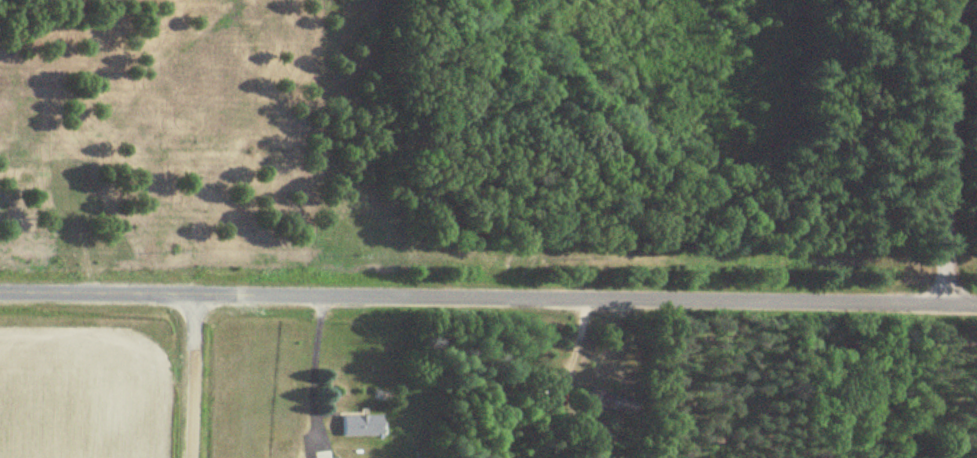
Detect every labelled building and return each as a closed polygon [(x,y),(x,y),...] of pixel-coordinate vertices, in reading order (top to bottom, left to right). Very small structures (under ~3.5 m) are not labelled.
[(340,417),(340,437),(378,437),(378,417),(340,417)]
